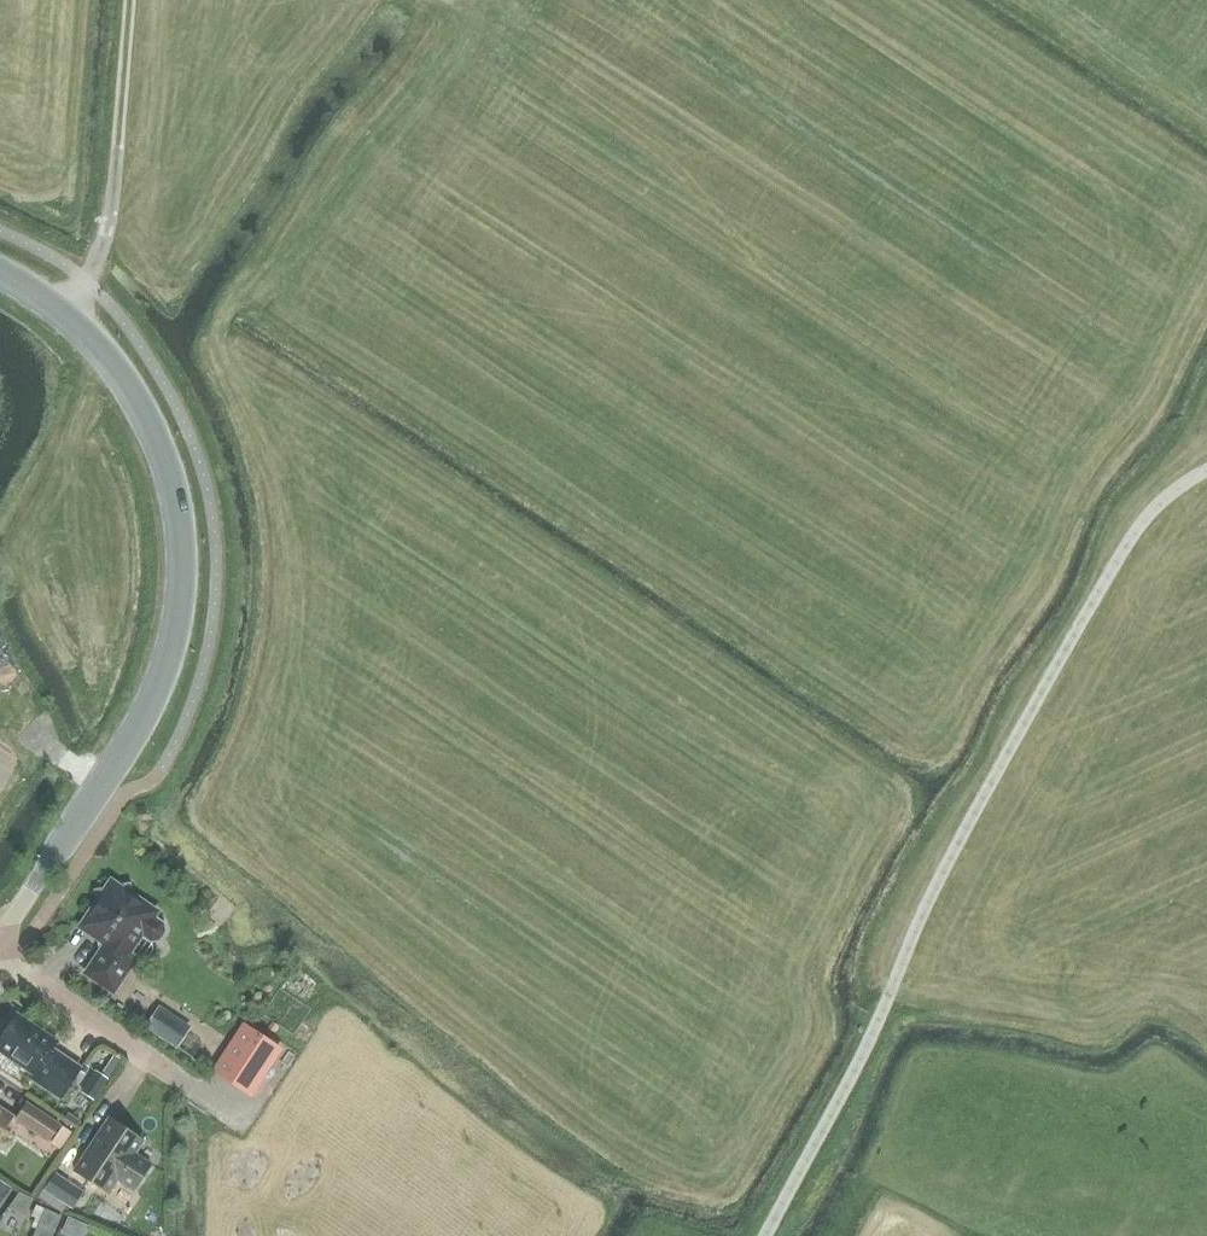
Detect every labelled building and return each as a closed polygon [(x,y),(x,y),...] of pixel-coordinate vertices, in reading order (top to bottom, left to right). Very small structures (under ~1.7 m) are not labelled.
[(135,958),(127,953),(140,935),(151,943),(159,941),(166,931),(164,923),(153,915),(155,912),(131,896),(128,884),(116,887),(110,883),(106,889),(94,891),(97,903),(81,927),(100,940),(98,943),(100,948),(102,950),(87,973),(113,991),(135,958)] [(176,1047),(187,1031),(190,1026),(158,1005),(144,1026),(176,1047)] [(60,1098),(80,1069),(51,1050),(56,1041),(16,1013),(9,1023),(3,1024),(0,1029),(0,1052),(32,1074),(29,1078),(60,1098)] [(215,1071),(249,1093),(278,1049),(243,1027),(215,1071)] [(183,1053),(202,1067),(210,1073),(215,1067),(207,1061),(214,1052),(194,1038),(183,1053)] [(105,1049),(95,1066),(111,1076),(121,1059),(105,1049)] [(95,1071),(81,1091),(93,1099),(106,1079),(100,1075),(95,1071)] [(48,1141),(58,1125),(26,1104),(15,1120),(48,1141)] [(62,1119),(76,1128),(85,1114),(71,1105),(62,1119)] [(12,1116),(0,1108),(0,1134),(12,1116)] [(74,1170),(108,1193),(117,1180),(133,1190),(150,1164),(134,1153),(142,1141),(108,1118),(74,1170)] [(72,1132),(62,1126),(50,1144),(59,1150),(72,1132)] [(72,1208),(83,1191),(55,1172),(44,1190),(72,1208)] [(10,1188),(0,1182),(0,1204),(10,1188)] [(32,1235),(51,1235),(61,1216),(44,1209),(32,1235)] [(70,1219),(62,1235),(64,1235),(80,1235),(84,1226),(70,1219)]
